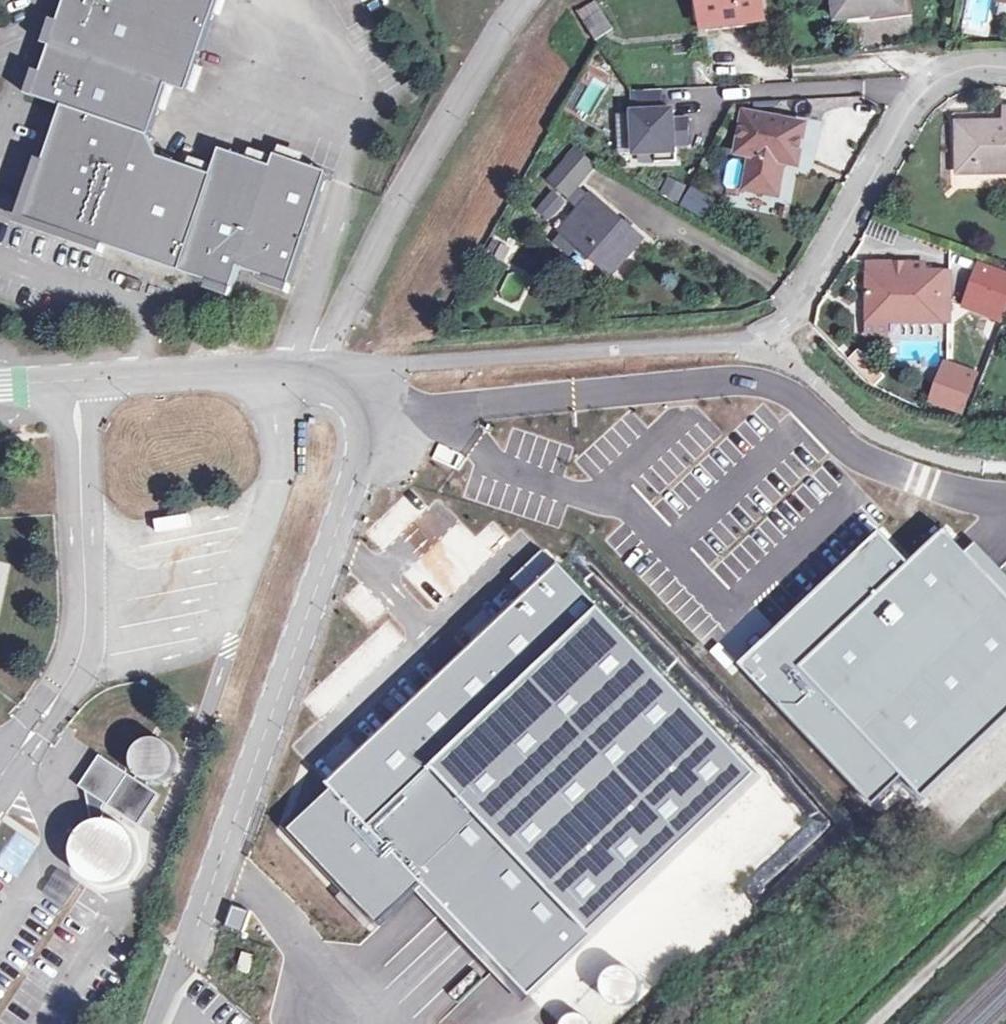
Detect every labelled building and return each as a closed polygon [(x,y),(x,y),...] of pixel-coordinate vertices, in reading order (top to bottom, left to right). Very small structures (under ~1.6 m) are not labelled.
[(152,134),(168,86),(188,93),(220,0),(68,0),(60,25),(45,45),(52,47),(43,76),(28,95),(66,104),(152,134)] [(759,0),(703,0),(706,22),(762,15),(759,0)] [(903,0),(833,0),(836,18),(904,10),(903,0)] [(607,26),(587,32),(593,52),(613,46),(607,26)] [(593,114),(608,83),(592,76),(578,107),(593,114)] [(658,93),(631,95),(634,156),(654,155),(654,163),(675,162),(674,145),(673,122),(667,122),(666,112),(659,113),(658,93)] [(152,134),(66,104),(46,162),(26,221),(106,247),(181,272),(213,176),(161,158),(152,134)] [(752,156),(748,188),(780,191),(784,159),(797,160),(801,118),(740,113),(735,154),(752,156)] [(994,114),(995,130),(956,131),(957,181),(1005,179),(1005,114),(994,114)] [(687,121),(673,122),(674,145),(689,145),(687,121)] [(222,150),(213,176),(181,272),(211,283),(231,298),(241,269),(269,279),(289,294),(330,173),(277,155),(273,167),(222,150)] [(737,188),(743,160),(729,158),(724,185),(737,188)] [(46,162),(39,160),(16,225),(103,255),(106,247),(26,221),(46,162)] [(668,174),(660,192),(679,201),(687,183),(668,174)] [(678,203),(702,218),(714,199),(690,184),(678,203)] [(576,220),(589,203),(579,196),(567,212),(576,220)] [(642,243),(589,203),(576,220),(564,239),(581,253),(615,279),(642,243)] [(551,228),(561,212),(550,204),(539,220),(551,228)] [(581,253),(564,239),(553,251),(572,265),(581,253)] [(983,270),(969,309),(1002,321),(1005,308),(1005,278),(983,270)] [(946,324),(944,276),(871,278),(871,327),(946,324)] [(846,364),(867,377),(877,362),(855,349),(846,364)] [(982,378),(952,366),(938,401),(969,413),(982,378)] [(774,763),(572,544),(338,757),(345,765),(291,814),(377,908),(419,870),(528,988),(774,763)] [(108,806),(139,827),(160,795),(147,786),(149,782),(153,783),(154,783),(156,783),(157,783),(159,783),(160,783),(162,782),(163,782),(164,781),(166,780),(167,780),(168,779),(169,778),(171,777),(172,776),(172,774),(173,773),(174,772),(175,771),(175,769),(176,768),(176,766),(177,765),(177,763),(177,762),(177,760),(177,759),(176,757),(176,756),(176,754),(175,753),(174,752),(174,750),(173,749),(172,748),(171,747),(170,746),(169,745),(167,744),(166,743),(165,742),(163,742),(162,741),(160,741),(159,740),(157,740),(156,740),(155,740),(153,740),(152,740),(150,741),(149,741),(147,741),(146,742),(144,743),(143,744),(142,745),(141,745),(140,746),(139,748),(138,749),(137,750),(136,751),(135,753),(135,754),(134,756),(134,757),(134,758),(133,760),(133,762),(133,763),(134,764),(134,766),(134,767),(135,769),(135,770),(136,772),(137,773),(138,775),(136,779),(128,774),(108,806)] [(0,857),(0,865),(16,876),(36,846),(15,833),(0,857)] [(109,856),(86,841),(77,856),(99,870),(109,856)] [(96,919),(113,890),(91,878),(74,907),(96,919)] [(255,956),(244,953),(239,971),(249,974),(255,956)]
